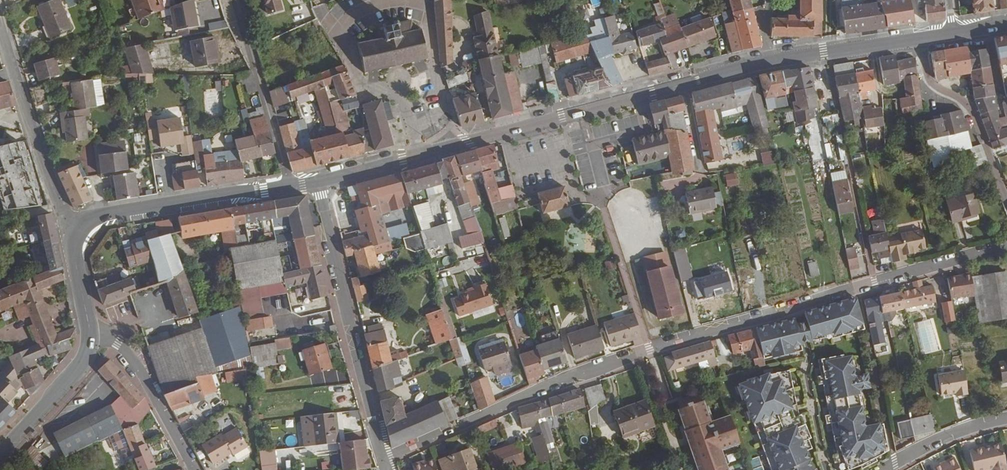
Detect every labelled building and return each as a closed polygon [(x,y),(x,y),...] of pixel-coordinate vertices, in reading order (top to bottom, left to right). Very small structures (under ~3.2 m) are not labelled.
[(59,0),(55,0),(38,7),(50,37),(70,29),(59,0)] [(139,19),(164,10),(160,0),(132,0),(139,19)] [(170,7),(175,31),(177,30),(178,37),(198,33),(192,0),(190,0),(170,7)] [(268,14),(282,10),(279,0),(264,0),(268,14)] [(434,1),(440,62),(440,63),(442,67),(452,63),(450,0),(434,0),(434,1)] [(731,6),(732,10),(733,11),(752,8),(750,0),(730,0),(731,6)] [(822,21),(822,0),(800,0),(799,17),(777,16),(777,19),(771,18),(771,36),(813,37),(821,37),(822,21)] [(845,34),(887,27),(885,16),(883,13),(879,4),(879,2),(878,0),(864,0),(864,5),(859,6),(858,0),(842,0),(841,9),(845,34)] [(887,27),(914,23),(909,0),(886,0),(879,2),(879,4),(883,13),(885,16),(887,27)] [(926,22),(945,18),(944,0),(922,0),(923,7),(925,7),(926,22)] [(974,14),(992,11),(991,0),(972,0),(974,14)] [(658,16),(664,14),(660,3),(654,5),(658,16)] [(752,8),(733,11),(735,22),(742,51),(761,46),(752,8)] [(733,11),(732,10),(722,13),(725,24),(735,22),(733,11)] [(473,37),(477,57),(462,62),(462,67),(464,73),(478,60),(498,55),(503,54),(503,51),(498,52),(489,12),(472,17),(477,37),(473,37)] [(606,24),(613,54),(622,51),(629,50),(636,48),(632,32),(619,36),(613,16),(604,18),(606,24)] [(636,32),(640,47),(659,41),(659,40),(666,37),(664,30),(662,24),(660,19),(658,16),(655,17),(656,20),(657,20),(659,25),(636,32)] [(613,54),(606,24),(604,18),(594,20),(596,27),(590,28),(593,34),(586,36),(594,52),(602,69),(610,86),(621,83),(608,55),(613,54)] [(359,41),(357,42),(364,74),(367,73),(367,72),(378,69),(379,71),(381,70),(380,69),(389,67),(389,69),(392,68),(391,66),(400,64),(401,66),(403,66),(402,64),(411,62),(411,63),(414,62),(414,61),(426,59),(426,60),(428,60),(420,27),(418,28),(419,31),(413,32),(410,21),(397,24),(396,21),(393,21),(394,24),(385,26),(385,24),(382,24),(383,27),(380,28),(380,31),(383,30),(385,38),(374,41),(373,39),(370,39),(371,42),(360,44),(359,41)] [(732,53),(742,51),(735,22),(725,24),(731,50),(727,50),(727,54),(732,53)] [(659,41),(665,55),(667,58),(671,70),(678,68),(672,52),(687,47),(681,32),(666,37),(659,40),(659,41)] [(570,97),(610,86),(602,69),(594,52),(586,36),(586,35),(537,46),(551,103),(558,101),(555,81),(552,82),(545,53),(553,51),(556,63),(588,53),(596,70),(571,76),(565,79),(570,97)] [(994,39),(1000,67),(1006,65),(1006,36),(994,39)] [(217,62),(213,38),(191,42),(195,67),(217,62)] [(124,48),(132,73),(138,73),(152,74),(153,74),(144,44),(124,48)] [(537,47),(519,52),(523,67),(541,63),(537,47)] [(970,73),(969,52),(968,47),(943,51),(946,70),(947,70),(948,77),(970,73)] [(991,74),(987,49),(969,52),(970,73),(971,77),(991,74)] [(946,70),(943,51),(931,53),(934,72),(945,71),(946,70)] [(498,55),(478,60),(482,77),(492,119),(522,111),(514,72),(503,75),(498,55)] [(900,80),(896,63),(895,55),(879,58),(884,86),(900,83),(900,80)] [(649,76),(671,70),(667,58),(645,64),(649,76)] [(59,74),(54,59),(35,64),(39,80),(59,74)] [(917,74),(915,59),(896,63),(900,80),(903,79),(903,77),(917,74)] [(853,63),(834,66),(836,77),(855,74),(853,63)] [(335,68),(320,74),(324,87),(333,84),(335,89),(326,93),(329,103),(339,100),(356,96),(344,65),(335,68)] [(114,68),(115,75),(116,75),(130,72),(128,66),(114,68)] [(812,81),(810,73),(809,67),(782,72),(784,86),(792,84),(794,92),(813,88),(812,81)] [(251,70),(235,75),(238,84),(244,81),(248,94),(258,91),(251,70)] [(948,77),(947,70),(946,70),(945,71),(934,72),(935,79),(948,77)] [(876,89),(873,71),(855,74),(859,93),(876,89)] [(368,82),(378,81),(378,72),(368,72),(368,82)] [(464,73),(446,81),(448,88),(470,80),(467,72),(464,73)] [(786,94),(784,86),(782,72),(759,76),(764,99),(786,94)] [(152,74),(138,73),(139,84),(153,83),(152,74)] [(320,74),(287,85),(290,98),(316,90),(324,87),(320,74)] [(859,93),(855,74),(836,77),(845,122),(854,120),(856,130),(857,129),(863,129),(866,128),(859,93)] [(922,104),(917,74),(903,77),(903,79),(906,98),(899,99),(900,107),(901,107),(922,104)] [(992,85),(991,74),(971,77),(972,88),(992,85)] [(760,94),(755,77),(731,84),(737,108),(747,105),(745,98),(760,94)] [(71,82),(75,110),(87,109),(88,109),(96,107),(92,79),(71,82)] [(15,105),(8,82),(0,84),(0,109),(15,105)] [(737,108),(731,84),(712,88),(717,109),(720,108),(721,111),(737,108)] [(794,92),(792,84),(784,86),(786,94),(794,92)] [(287,85),(269,92),(273,107),(291,101),(290,98),(287,85)] [(993,91),(992,85),(972,88),(974,99),(994,96),(993,91)] [(316,90),(315,94),(320,110),(322,117),(327,134),(329,136),(337,134),(329,103),(326,93),(324,87),(316,90)] [(707,90),(692,94),(695,112),(711,109),(711,110),(712,109),(717,109),(712,88),(707,90)] [(817,108),(813,88),(794,92),(796,101),(793,102),(795,112),(813,108),(817,108)] [(1006,97),(1005,97),(993,91),(994,96),(996,109),(998,119),(999,122),(1001,129),(1006,128),(1006,98),(1006,97)] [(459,98),(452,100),(453,102),(461,127),(484,121),(476,94),(459,98)] [(760,94),(745,98),(747,105),(754,131),(769,127),(760,94)] [(342,133),(349,157),(364,153),(364,129),(350,132),(345,110),(359,106),(356,96),(339,100),(329,103),(337,134),(342,133)] [(685,110),(681,96),(663,101),(667,115),(682,111),(685,110)] [(980,115),(996,109),(994,96),(974,99),(980,114),(980,115)] [(381,101),(362,106),(367,125),(364,126),(364,129),(364,153),(393,145),(381,101)] [(670,130),(667,115),(663,101),(650,105),(651,111),(657,132),(665,129),(665,131),(670,130)] [(48,106),(49,114),(60,113),(65,112),(64,103),(48,106)] [(917,111),(922,110),(922,104),(901,107),(903,114),(917,112),(917,111)] [(884,125),(880,107),(872,109),(871,106),(862,107),(866,128),(884,125)] [(259,157),(275,153),(262,107),(256,109),(257,112),(258,117),(248,120),(249,123),(253,135),(259,157)] [(246,108),(240,110),(244,124),(249,123),(248,120),(247,114),(246,108)] [(722,117),(738,113),(737,108),(721,111),(722,117)] [(814,118),(813,108),(795,112),(797,124),(814,118)] [(65,112),(60,113),(62,128),(65,128),(66,133),(67,142),(87,139),(84,117),(89,116),(88,109),(87,109),(75,110),(65,112)] [(721,159),(716,127),(712,109),(711,110),(711,109),(695,112),(705,162),(721,159)] [(1001,129),(999,122),(998,119),(996,109),(980,115),(993,149),(1006,145),(1006,143),(1006,128),(1001,129)] [(687,133),(682,111),(667,115),(670,130),(671,131),(687,133)] [(794,121),(791,111),(785,112),(787,122),(794,121)] [(972,147),(968,130),(963,131),(958,115),(956,113),(956,111),(940,115),(941,118),(942,118),(941,118),(924,122),(931,158),(948,153),(972,147)] [(257,112),(247,114),(248,120),(258,117),(257,112)] [(839,121),(837,115),(837,113),(825,116),(827,123),(839,121)] [(163,118),(146,121),(147,131),(148,140),(159,138),(160,147),(184,143),(180,118),(166,121),(163,118)] [(294,123),(279,127),(287,153),(301,149),(294,124),(294,123)] [(294,124),(301,149),(311,147),(309,141),(307,133),(302,135),(298,123),(294,124)] [(694,170),(687,133),(671,131),(670,130),(665,131),(665,129),(657,132),(654,132),(655,134),(633,140),(639,164),(668,157),(672,174),(694,170)] [(914,141),(913,132),(904,133),(904,142),(914,141)] [(325,164),(349,157),(342,133),(337,134),(329,136),(318,139),(325,164)] [(134,144),(141,143),(140,134),(133,134),(134,144)] [(253,135),(234,140),(237,151),(241,162),(242,162),(259,157),(253,135)] [(209,139),(201,140),(203,155),(212,154),(209,139)] [(318,139),(309,141),(311,147),(315,166),(321,165),(325,164),(318,139)] [(97,144),(101,174),(128,170),(124,140),(97,144)] [(195,162),(195,163),(203,161),(207,186),(244,180),(242,162),(241,162),(237,151),(213,155),(213,154),(212,154),(203,155),(201,140),(192,142),(193,148),(195,162)] [(988,162),(981,145),(972,147),(972,148),(969,149),(976,166),(988,162)] [(301,149),(287,153),(292,172),(315,166),(311,147),(301,149)] [(499,169),(493,147),(475,151),(480,171),(490,204),(515,197),(513,190),(512,186),(497,189),(492,171),(499,169)] [(480,171),(475,151),(456,156),(463,176),(480,171)] [(763,165),(774,164),(773,151),(761,152),(763,165)] [(951,164),(948,153),(931,158),(933,168),(951,164)] [(463,184),(454,157),(442,160),(443,162),(436,164),(441,180),(449,177),(453,190),(464,187),(463,184)] [(172,175),(175,191),(200,187),(197,171),(196,171),(195,163),(195,162),(182,164),(175,165),(176,174),(172,175)] [(443,192),(442,185),(441,180),(436,164),(400,174),(406,190),(407,194),(411,207),(428,202),(430,202),(428,197),(443,192)] [(76,166),(58,173),(73,208),(92,200),(76,166)] [(115,187),(117,200),(138,197),(134,172),(109,176),(111,185),(114,184),(115,187)] [(738,185),(736,173),(725,175),(727,187),(738,185)] [(99,174),(87,177),(93,201),(105,198),(99,174)] [(406,190),(400,174),(383,178),(386,191),(383,192),(385,196),(406,190)] [(397,239),(390,211),(385,196),(383,192),(379,179),(355,186),(347,188),(349,195),(352,197),(353,202),(360,200),(362,208),(355,211),(358,223),(347,226),(339,229),(340,235),(360,230),(361,232),(367,231),(368,235),(342,242),(343,249),(353,247),(353,250),(390,241),(397,239)] [(853,212),(847,180),(832,183),(839,215),(853,212)] [(480,204),(472,181),(463,184),(464,187),(469,203),(471,207),(480,204)] [(469,203),(464,187),(453,190),(455,195),(469,235),(481,232),(471,207),(469,203)] [(569,207),(565,188),(537,195),(539,203),(540,207),(542,213),(569,207)] [(716,209),(712,188),(685,193),(690,214),(716,209)] [(979,213),(974,194),(959,198),(964,217),(979,213)] [(314,236),(305,196),(273,202),(276,219),(288,217),(290,226),(293,241),(314,236)] [(518,210),(515,197),(490,204),(494,216),(501,238),(511,235),(510,230),(505,213),(518,210)] [(964,217),(959,198),(954,200),(954,199),(946,201),(952,223),(962,220),(962,218),(964,217)] [(276,219),(273,202),(243,207),(245,224),(271,220),(276,219)] [(434,221),(428,202),(411,207),(419,231),(420,232),(430,229),(428,223),(434,221)] [(245,224),(243,207),(231,209),(233,227),(234,226),(238,225),(245,224)] [(886,237),(880,207),(873,208),(876,220),(871,221),(880,259),(891,257),(888,242),(886,237)] [(234,230),(233,227),(231,209),(178,218),(170,219),(170,220),(173,233),(181,231),(183,239),(221,233),(226,232),(234,230)] [(524,210),(524,209),(518,210),(522,224),(527,223),(524,210)] [(62,267),(50,213),(38,216),(41,232),(29,235),(31,244),(43,241),(50,271),(62,267)] [(652,216),(656,238),(668,236),(663,213),(652,216)] [(742,238),(737,213),(733,214),(731,215),(731,214),(730,215),(728,215),(733,240),(742,238)] [(347,226),(345,214),(336,216),(339,229),(347,226)] [(287,232),(286,227),(290,226),(288,217),(276,219),(271,220),(274,234),(287,232)] [(173,233),(170,220),(170,219),(155,223),(156,230),(148,232),(145,233),(147,241),(170,234),(173,233)] [(758,234),(756,223),(751,224),(752,231),(745,233),(746,237),(758,234)] [(452,242),(447,224),(430,229),(420,232),(420,233),(426,250),(447,244),(449,249),(453,248),(451,242),(452,242)] [(247,234),(240,235),(238,225),(234,226),(235,230),(234,230),(237,248),(249,245),(247,234)] [(236,248),(237,248),(234,230),(226,232),(221,233),(224,254),(229,250),(230,249),(236,248)] [(926,249),(922,230),(903,234),(907,254),(913,253),(912,251),(926,249)] [(484,242),(483,238),(481,233),(470,237),(460,240),(462,248),(484,242)] [(182,270),(170,234),(147,241),(153,261),(156,271),(159,285),(167,282),(182,270)] [(901,240),(899,234),(886,237),(888,242),(901,240)] [(907,254),(903,234),(899,234),(901,240),(888,242),(891,257),(892,262),(907,259),(905,255),(907,254)] [(321,265),(314,236),(293,241),(299,270),(321,265)] [(276,244),(276,240),(249,245),(237,248),(236,248),(230,249),(237,289),(255,286),(284,281),(282,273),(279,258),(277,249),(276,244)] [(153,261),(147,241),(131,245),(133,253),(135,259),(137,266),(153,261)] [(380,272),(375,254),(392,250),(390,241),(353,250),(353,247),(343,249),(345,257),(354,255),(360,277),(357,278),(357,277),(351,280),(351,283),(353,288),(354,287),(365,284),(381,279),(379,272),(380,272)] [(35,247),(36,256),(44,255),(43,246),(35,247)] [(859,268),(855,248),(846,249),(850,270),(859,268)] [(135,259),(133,253),(127,255),(129,261),(135,259)] [(486,254),(464,259),(466,269),(488,264),(486,254)] [(290,263),(288,256),(279,258),(282,273),(292,272),(290,263)] [(616,267),(614,260),(604,263),(607,271),(616,267)] [(816,262),(808,264),(811,277),(820,275),(816,262)] [(691,279),(687,264),(677,267),(681,282),(691,279)] [(328,296),(321,265),(299,270),(292,272),(282,273),(284,281),(285,288),(307,283),(311,300),(328,296)] [(683,314),(670,266),(646,272),(659,320),(683,314)] [(7,309),(13,307),(18,321),(29,317),(46,310),(38,290),(65,279),(62,267),(50,271),(0,291),(0,313),(7,309)] [(196,308),(182,270),(167,282),(178,317),(197,312),(196,309),(196,308)] [(732,291),(726,272),(692,282),(697,300),(732,291)] [(1006,272),(971,277),(974,296),(974,299),(978,323),(1006,318),(1006,273),(1006,272)] [(974,296),(971,277),(970,273),(962,274),(962,275),(947,278),(950,299),(966,296),(966,298),(974,296)] [(135,293),(135,291),(131,278),(120,282),(117,274),(105,278),(95,282),(103,305),(135,293)] [(446,278),(438,279),(440,288),(448,286),(446,278)] [(936,302),(932,285),(923,287),(921,280),(912,282),(914,289),(900,292),(904,309),(936,302)] [(369,300),(365,284),(354,287),(358,303),(369,300)] [(493,305),(486,284),(467,290),(467,292),(468,295),(461,297),(453,300),(459,316),(493,305)] [(261,318),(255,286),(237,289),(241,307),(244,321),(261,318)] [(456,338),(439,288),(434,290),(441,310),(451,339),(456,338)] [(904,309),(900,292),(879,297),(882,313),(895,311),(904,309)] [(632,308),(627,295),(621,297),(623,302),(625,301),(628,309),(632,308)] [(882,313),(879,297),(865,300),(874,345),(886,343),(884,337),(882,324),(879,314),(882,313)] [(865,326),(857,299),(755,328),(760,345),(760,347),(763,357),(773,354),(775,360),(795,354),(793,346),(834,334),(835,336),(854,331),(853,329),(865,326)] [(954,321),(951,303),(951,301),(941,303),(945,323),(954,321)] [(248,342),(246,332),(244,321),(241,307),(199,321),(201,329),(216,373),(253,366),(251,355),(250,355),(248,342)] [(29,317),(32,325),(50,318),(46,310),(29,317)] [(451,339),(441,310),(425,315),(435,344),(449,340),(450,339),(451,339)] [(892,321),(896,314),(895,311),(882,313),(884,321),(888,320),(888,322),(892,321)] [(643,343),(634,314),(603,324),(610,347),(632,340),(634,346),(643,343)] [(273,328),(271,316),(261,318),(244,321),(246,332),(248,342),(274,338),(272,328),(273,328)] [(29,326),(37,345),(39,344),(41,349),(58,342),(67,339),(73,337),(73,338),(75,337),(75,328),(56,335),(50,318),(32,325),(29,326)] [(933,319),(914,323),(922,355),(940,350),(933,319)] [(389,353),(384,330),(383,330),(382,324),(367,327),(369,333),(363,335),(372,369),(397,360),(407,357),(406,352),(399,354),(397,350),(389,353)] [(956,332),(954,325),(946,327),(948,334),(956,332)] [(597,327),(596,326),(567,336),(574,358),(604,349),(597,327)] [(760,345),(755,328),(727,336),(733,355),(750,350),(752,359),(753,359),(755,367),(763,365),(762,365),(761,364),(760,363),(760,362),(760,361),(761,360),(762,359),(763,359),(764,360),(763,357),(760,347),(760,345)] [(216,373),(201,329),(147,346),(163,395),(196,384),(193,377),(211,374),(216,373)] [(559,339),(557,331),(541,336),(543,344),(559,339)] [(471,362),(462,336),(456,338),(462,356),(465,364),(471,362)] [(462,356),(456,338),(451,339),(450,339),(449,340),(458,367),(465,365),(465,364),(462,356)] [(49,352),(50,356),(59,353),(72,348),(67,339),(58,342),(41,349),(43,354),(49,352)] [(567,363),(559,339),(543,344),(536,346),(537,350),(543,370),(567,363)] [(718,365),(710,341),(678,350),(671,352),(672,355),(677,369),(678,369),(707,360),(709,368),(718,365)] [(513,370),(504,342),(478,350),(484,370),(492,368),(495,376),(513,370)] [(278,363),(277,356),(275,343),(249,347),(251,355),(253,366),(278,363)] [(14,355),(8,357),(9,360),(10,360),(11,362),(15,373),(16,376),(18,379),(20,378),(25,390),(26,390),(44,382),(33,359),(43,355),(43,354),(41,349),(39,344),(37,345),(14,355)] [(331,368),(324,344),(303,351),(310,375),(331,368)] [(537,350),(519,355),(527,380),(545,374),(543,370),(537,350)] [(677,369),(672,355),(664,358),(669,371),(677,369)] [(856,356),(827,360),(834,400),(859,396),(859,392),(872,390),(870,373),(859,375),(856,356)] [(144,397),(110,360),(98,371),(120,396),(132,408),(141,400),(147,412),(150,408),(144,397)] [(401,377),(397,360),(372,369),(377,392),(378,392),(378,393),(395,388),(394,387),(394,386),(392,379),(401,377)] [(998,362),(1002,383),(1006,382),(1006,361),(998,362)] [(1,372),(10,382),(16,376),(15,373),(11,362),(1,372)] [(238,380),(237,370),(225,372),(226,382),(238,380)] [(967,394),(963,371),(937,375),(941,396),(955,394),(955,397),(967,394)] [(0,396),(7,403),(17,392),(9,384),(10,382),(1,372),(0,373),(0,397),(0,396)] [(204,399),(203,395),(217,390),(216,387),(212,377),(211,374),(193,377),(196,384),(163,395),(170,407),(188,401),(189,404),(204,399)] [(216,387),(226,383),(222,374),(212,377),(216,387)] [(772,385),(768,375),(739,386),(755,428),(796,413),(784,380),(772,385)] [(494,403),(487,376),(471,383),(480,409),(494,403)] [(402,382),(401,377),(392,379),(394,386),(402,382)] [(605,400),(601,385),(585,389),(590,410),(597,405),(602,401),(605,400)] [(585,407),(580,389),(538,402),(541,418),(539,419),(540,425),(546,423),(545,417),(552,415),(552,416),(585,407)] [(16,411),(7,403),(0,396),(0,397),(0,427),(16,411)] [(137,423),(147,412),(141,400),(132,408),(120,396),(110,406),(122,430),(137,424),(137,423)] [(405,415),(401,397),(379,401),(385,424),(405,415)] [(172,411),(189,404),(188,401),(170,407),(172,411)] [(391,449),(447,424),(438,403),(437,401),(405,415),(385,424),(391,449)] [(654,426),(645,401),(613,412),(623,438),(654,426)] [(724,451),(742,445),(731,416),(713,423),(706,401),(679,411),(698,469),(730,469),(724,451)] [(541,418),(538,402),(518,408),(521,423),(532,421),(539,419),(541,418)] [(222,410),(219,404),(208,410),(212,416),(222,410)] [(598,425),(597,405),(590,410),(588,411),(591,426),(598,425)] [(66,457),(122,430),(110,406),(54,434),(66,457)] [(875,459),(874,455),(888,452),(882,424),(868,427),(864,406),(835,411),(844,460),(858,457),(861,461),(875,459)] [(339,442),(336,412),(301,416),(304,447),(339,442)] [(181,423),(190,417),(189,414),(180,420),(181,423)] [(935,431),(931,415),(910,419),(914,436),(935,431)] [(914,436),(910,419),(897,422),(901,439),(914,436)] [(482,423),(484,430),(499,427),(497,420),(482,423)] [(144,442),(137,423),(137,424),(122,430),(131,451),(146,446),(144,442)] [(248,447),(237,427),(223,436),(221,434),(202,445),(213,464),(232,453),(233,456),(248,447)] [(797,430),(768,442),(779,469),(813,469),(797,430)] [(554,442),(550,432),(543,434),(546,445),(554,442)] [(546,445),(543,434),(537,437),(534,438),(540,456),(543,455),(549,453),(546,445)] [(340,442),(342,469),(369,469),(367,440),(340,442)] [(519,442),(509,446),(486,454),(493,469),(506,469),(526,463),(519,442)] [(1001,444),(988,447),(988,448),(970,452),(974,469),(989,469),(991,469),(1006,469),(1006,467),(1001,444)] [(34,469),(44,459),(30,446),(20,457),(34,469)] [(146,446),(131,451),(134,459),(139,469),(147,469),(155,467),(146,446)] [(283,449),(283,456),(305,455),(304,447),(283,449)] [(469,449),(438,461),(442,469),(474,469),(476,469),(469,449)] [(276,450),(260,451),(261,469),(277,469),(276,450)] [(591,466),(589,457),(577,460),(579,469),(591,466)] [(954,457),(940,464),(940,465),(933,469),(934,469),(960,469),(954,457)] [(435,460),(426,462),(426,460),(412,464),(413,469),(438,469),(435,460)]
